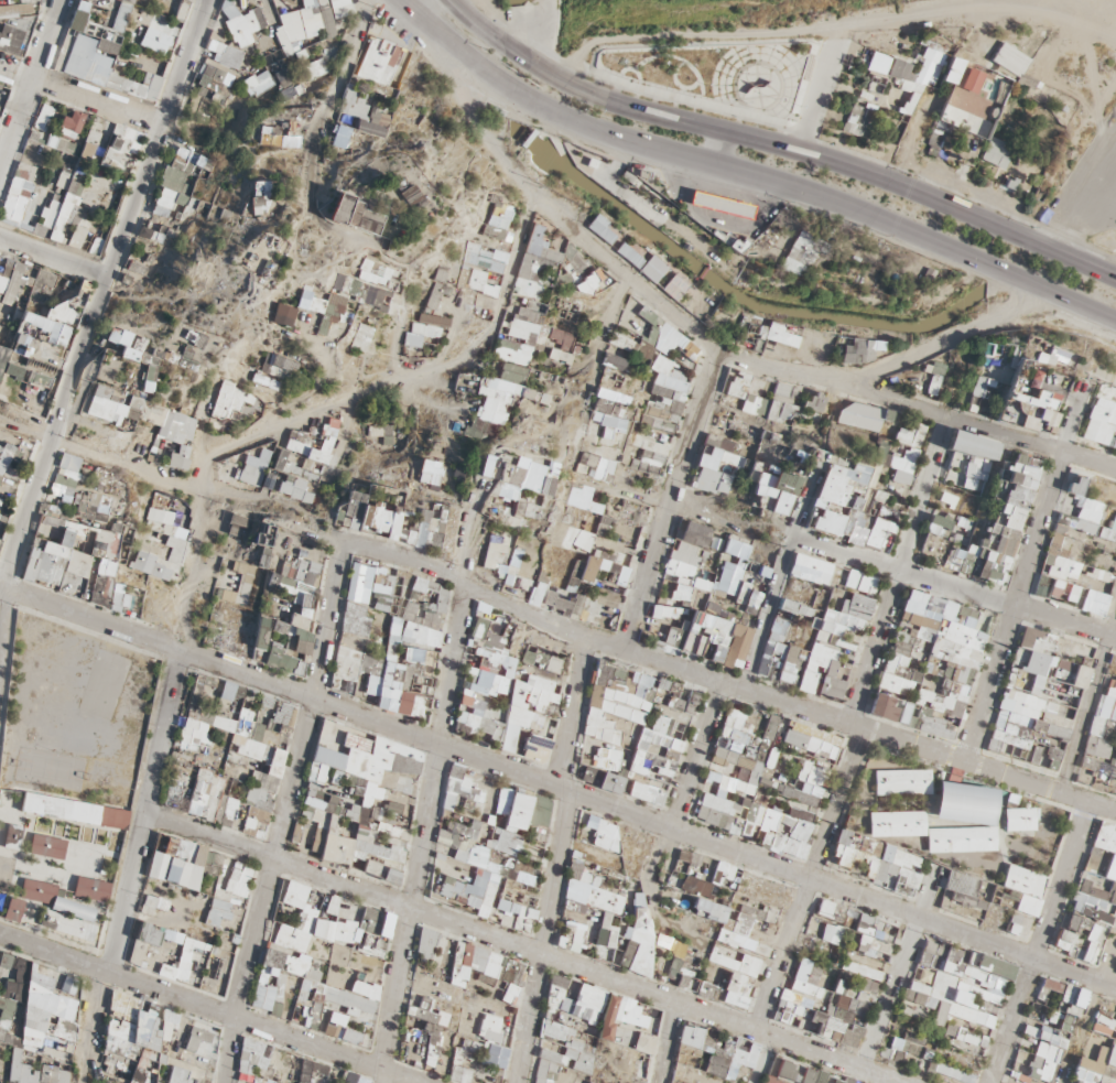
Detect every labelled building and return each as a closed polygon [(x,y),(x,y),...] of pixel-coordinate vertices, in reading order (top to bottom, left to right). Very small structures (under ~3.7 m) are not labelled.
[(56,68),(102,82),(119,29),(92,21),(96,7),(77,1),(56,68)] [(781,205),(770,202),(679,176),(624,161),(737,254),(781,205)] [(356,337),(369,342),(376,327),(362,321),(356,337)] [(233,421),(235,381),(184,378),(182,418),(233,421)] [(787,510),(805,388),(736,378),(735,385),(712,381),(695,497),(787,510)] [(88,408),(121,420),(128,399),(106,392),(109,384),(98,380),(88,408)] [(824,455),(807,523),(853,535),(869,466),(824,455)] [(259,489),(261,470),(243,468),(241,487),(259,489)] [(1021,529),(1032,493),(1002,484),(991,521),(1021,529)] [(26,576),(59,583),(65,555),(73,557),(76,539),(85,541),(90,521),(60,514),(64,495),(44,491),(26,576)] [(1113,564),(1081,560),(1084,531),(1098,532),(1102,497),(1077,494),(1072,529),(1047,526),(1038,595),(1079,600),(1080,599),(1108,602),(1113,564)] [(959,498),(944,495),(940,512),(937,511),(930,536),(968,545),(974,520),(955,515),(959,498)] [(984,576),(1008,578),(1012,533),(988,531),(984,576)] [(277,567),(277,559),(296,560),(297,542),(264,539),(262,566),(277,567)] [(734,639),(731,649),(748,654),(767,577),(756,574),(758,564),(721,554),(720,556),(671,543),(647,642),(681,650),(687,627),(734,639)] [(841,568),(837,584),(873,593),(877,577),(841,568)] [(113,611),(139,611),(139,589),(127,589),(127,582),(113,582),(113,611)] [(905,611),(912,612),(910,622),(918,624),(911,657),(931,662),(942,605),(931,603),(933,592),(910,587),(905,611)] [(957,739),(982,650),(967,646),(963,661),(955,659),(946,691),(931,687),(929,691),(918,688),(920,681),(885,671),(874,710),(898,716),(897,722),(957,739)] [(1107,687),(1115,689),(1115,652),(1114,652),(1107,687)] [(799,682),(800,656),(783,656),(782,682),(799,682)] [(269,840),(288,735),(260,730),(264,713),(233,707),(237,682),(225,680),(222,699),(209,697),(207,707),(188,703),(177,762),(197,766),(188,814),(217,819),(231,745),(247,748),(245,756),(257,758),(243,835),(269,840)] [(998,848),(998,778),(936,778),(936,766),(874,766),(874,832),(929,832),(929,848),(998,848)] [(511,788),(501,787),(497,815),(507,816),(511,788)] [(105,938),(120,827),(101,824),(104,802),(9,789),(0,858),(0,924),(105,938)] [(527,791),(514,791),(514,821),(527,821),(527,791)] [(1037,805),(1007,805),(1007,828),(1037,828),(1037,805)] [(787,826),(779,823),(783,811),(767,806),(761,829),(771,832),(772,829),(785,833),(787,826)] [(1105,961),(1115,918),(1115,822),(1095,817),(1060,949),(1105,961)] [(133,968),(190,976),(195,947),(216,950),(219,930),(240,933),(245,898),(200,892),(207,842),(169,836),(167,849),(151,847),(133,968)] [(900,864),(921,868),(924,852),(883,845),(878,876),(897,879),(900,864)] [(1049,871),(1009,859),(996,900),(1037,913),(1049,871)] [(948,887),(977,893),(981,874),(952,868),(948,887)] [(303,911),(311,889),(290,882),(283,904),(303,911)] [(307,974),(313,931),(273,926),(267,968),(307,974)] [(386,954),(385,930),(363,932),(364,955),(386,954)] [(442,1073),(443,1057),(453,1058),(450,1082),(510,1082),(527,947),(418,933),(401,1068),(442,1073)] [(995,1028),(1006,975),(964,967),(967,953),(952,950),(954,942),(930,938),(925,961),(937,963),(930,999),(949,1003),(946,1019),(995,1028)] [(843,970),(881,982),(887,964),(849,952),(843,970)]
